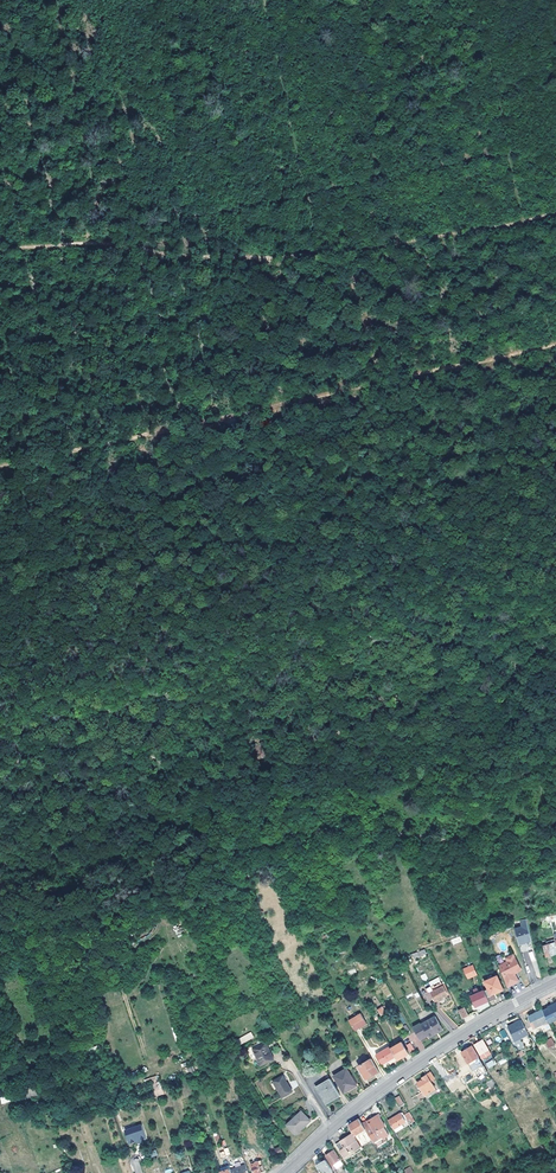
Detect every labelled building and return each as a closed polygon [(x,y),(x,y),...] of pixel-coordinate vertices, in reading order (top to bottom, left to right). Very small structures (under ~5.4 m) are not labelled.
[(532,938),(527,918),(521,919),(523,926),(515,928),(519,943),(526,941),(525,940),(532,938)] [(555,955),(555,940),(548,942),(549,945),(544,947),(547,957),(555,955)] [(508,962),(500,966),(506,981),(508,987),(520,981),(516,973),(522,970),(514,955),(506,959),(508,962)] [(399,972),(395,964),(389,967),(394,975),(399,972)] [(469,979),(478,975),(474,966),(465,971),(469,979)] [(486,991),(489,998),(492,996),(492,995),(504,990),(498,976),(486,982),(489,990),(486,991)] [(432,986),(442,981),(440,977),(430,983),(432,986)] [(451,994),(446,985),(444,986),(442,981),(432,986),(428,989),(433,999),(435,998),(437,1001),(439,1000),(440,1002),(445,999),(445,997),(451,994)] [(477,1007),(490,1001),(489,998),(486,991),(485,990),(481,993),(479,989),(475,990),(477,994),(472,997),(477,1007)] [(551,1025),(555,1022),(555,1012),(553,1006),(549,1008),(550,1008),(544,1011),(549,1021),(551,1025)] [(384,1007),(379,1010),(382,1016),(387,1012),(384,1007)] [(467,1008),(460,1011),(463,1018),(469,1016),(467,1008)] [(542,1025),(549,1021),(544,1011),(543,1010),(530,1017),(533,1023),(535,1028),(542,1025)] [(349,1020),(355,1031),(367,1023),(361,1014),(349,1020)] [(437,1017),(422,1025),(430,1038),(444,1030),(437,1017)] [(529,1034),(522,1021),(510,1026),(516,1040),(529,1034)] [(505,1030),(501,1033),(504,1040),(509,1037),(505,1030)] [(240,1044),(254,1037),(251,1032),(237,1039),(240,1044)] [(533,1045),(529,1038),(523,1041),(527,1048),(533,1045)] [(550,1048),(555,1046),(555,1044),(554,1039),(547,1042),(550,1048)] [(475,1045),(481,1055),(490,1050),(483,1040),(475,1045)] [(403,1042),(392,1049),(396,1057),(398,1060),(404,1056),(405,1057),(409,1054),(403,1042)] [(410,1042),(406,1045),(409,1052),(414,1050),(410,1042)] [(253,1049),(261,1066),(275,1060),(266,1043),(253,1049)] [(473,1046),(463,1053),(469,1063),(476,1060),(481,1068),(481,1069),(480,1070),(481,1072),(483,1071),(485,1074),(488,1072),(479,1057),(480,1057),(473,1046)] [(392,1049),(390,1047),(377,1055),(383,1065),(396,1057),(392,1049)] [(490,1050),(481,1055),(483,1059),(492,1054),(490,1050)] [(450,1061),(456,1071),(461,1068),(463,1067),(465,1065),(458,1055),(449,1060),(450,1061)] [(495,1058),(486,1064),(489,1069),(498,1064),(495,1058)] [(367,1079),(380,1071),(373,1059),(360,1066),(367,1079)] [(449,1076),(456,1071),(450,1061),(443,1066),(449,1076)] [(481,1069),(481,1068),(475,1072),(479,1078),(485,1074),(483,1071),(481,1072),(480,1070),(481,1069)] [(352,1075),(348,1070),(336,1077),(346,1093),(352,1090),(351,1088),(359,1083),(353,1075),(352,1075)] [(424,1079),(419,1083),(426,1095),(436,1089),(432,1081),(434,1080),(430,1074),(428,1075),(423,1078),(424,1079)] [(283,1076),(273,1081),(283,1097),(292,1092),(283,1076)] [(461,1086),(465,1084),(460,1076),(456,1079),(461,1086)] [(342,1096),(332,1080),(318,1088),(328,1105),(342,1096)] [(24,1100),(38,1095),(34,1085),(21,1090),(24,1100)] [(438,1091),(436,1089),(426,1095),(428,1098),(438,1091)] [(0,1097),(0,1099),(1,1104),(11,1102),(9,1095),(0,1097)] [(404,1103),(400,1096),(396,1098),(400,1105),(404,1103)] [(303,1111),(289,1123),(298,1132),(311,1120),(303,1111)] [(414,1118),(411,1112),(405,1116),(408,1122),(414,1118)] [(389,1121),(397,1133),(405,1129),(403,1126),(407,1123),(402,1114),(389,1121)] [(376,1117),(364,1124),(374,1140),(378,1147),(388,1141),(386,1137),(390,1135),(385,1127),(386,1126),(380,1117),(377,1119),(376,1117)] [(350,1125),(363,1147),(374,1140),(364,1124),(360,1119),(355,1122),(350,1125)] [(142,1125),(125,1131),(129,1143),(136,1141),(142,1139),(147,1137),(142,1125)] [(356,1152),(363,1148),(354,1134),(337,1144),(346,1157),(346,1156),(351,1153),(350,1151),(354,1148),(356,1152)] [(338,1169),(345,1164),(341,1158),(335,1150),(327,1155),(334,1166),(335,1165),(338,1169)] [(251,1163),(255,1172),(258,1172),(260,1172),(266,1171),(262,1160),(253,1163),(251,1163)] [(318,1166),(322,1172),(333,1172),(334,1172),(327,1160),(318,1166)]
